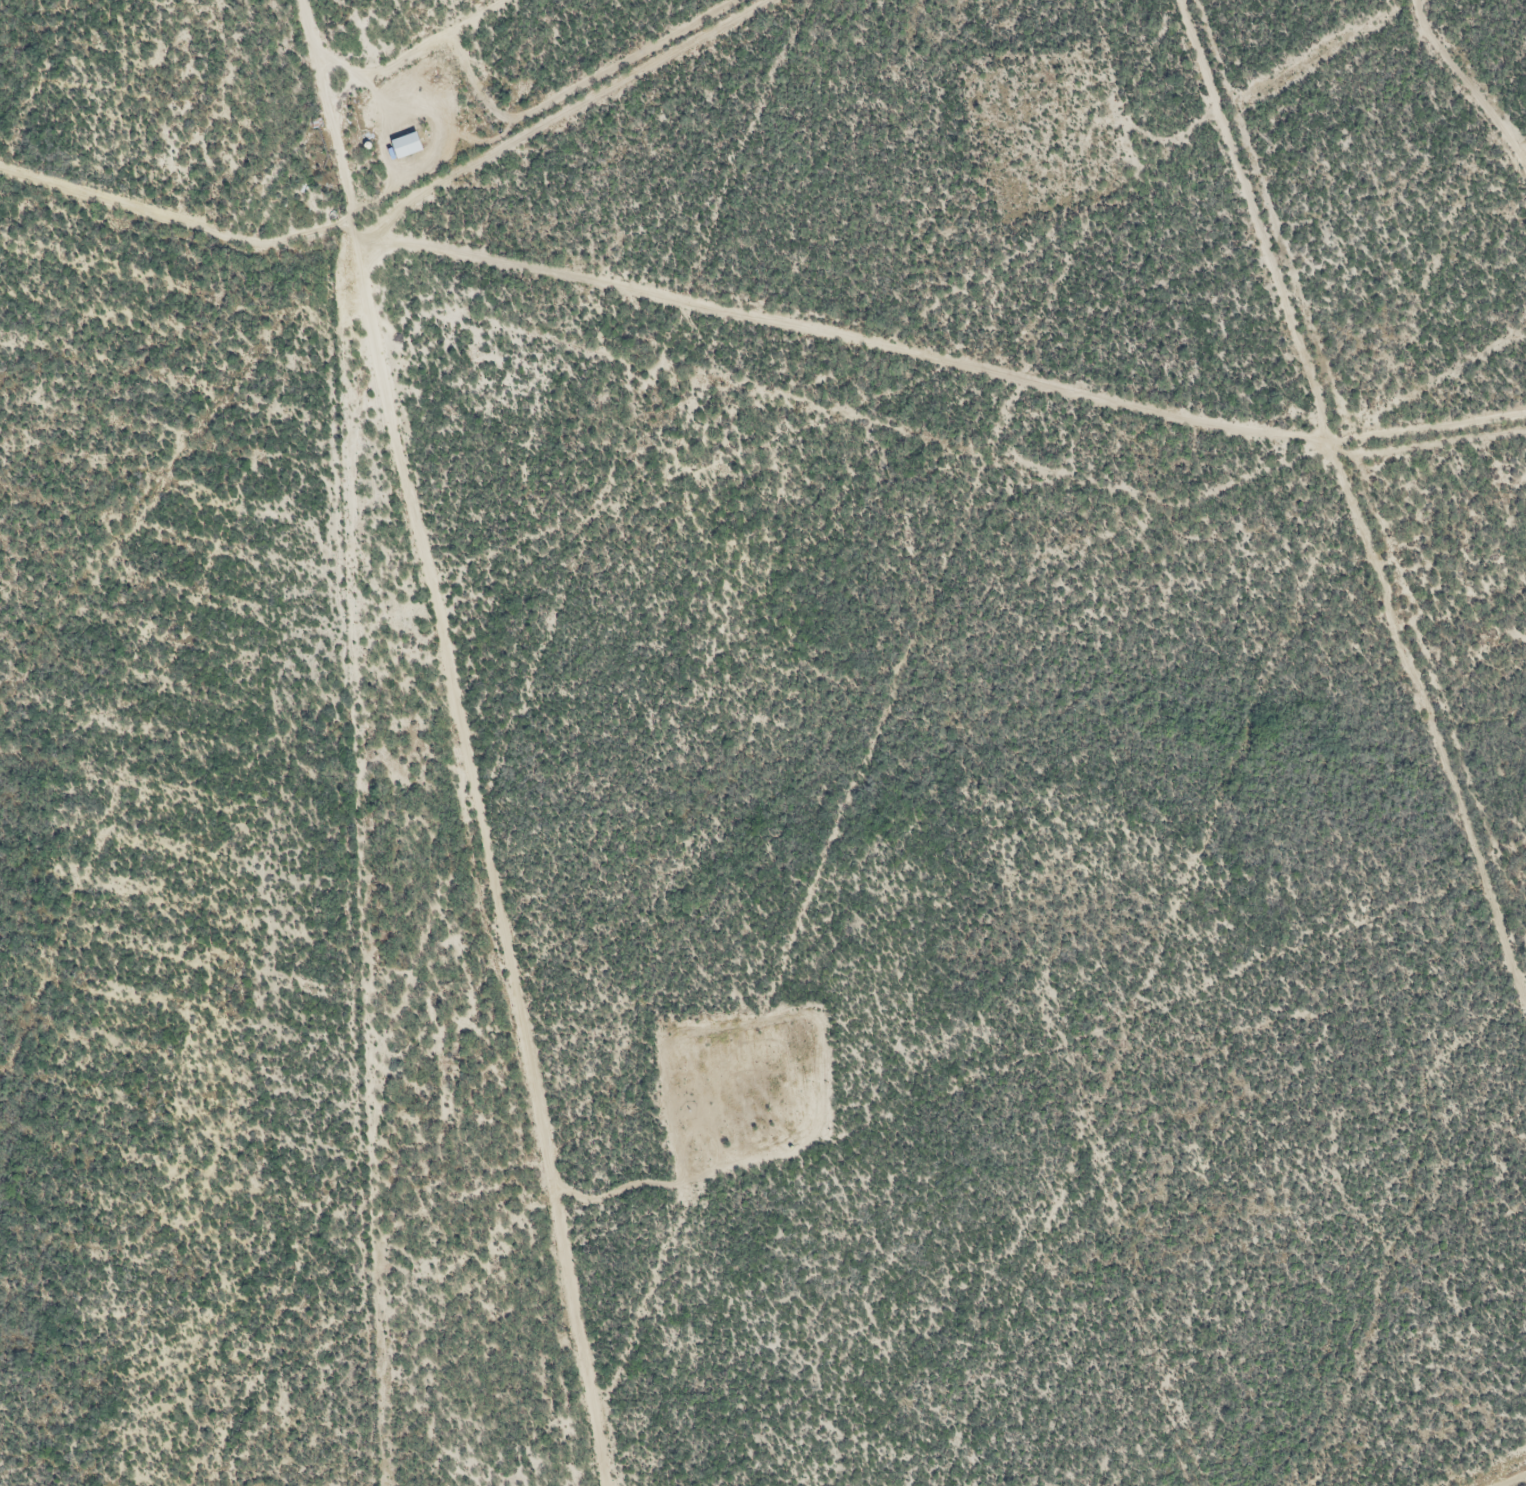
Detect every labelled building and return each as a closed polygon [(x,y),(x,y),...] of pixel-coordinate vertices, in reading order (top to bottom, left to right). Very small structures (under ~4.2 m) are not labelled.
[(428,150),(421,133),(395,142),(402,160),(428,150)]
